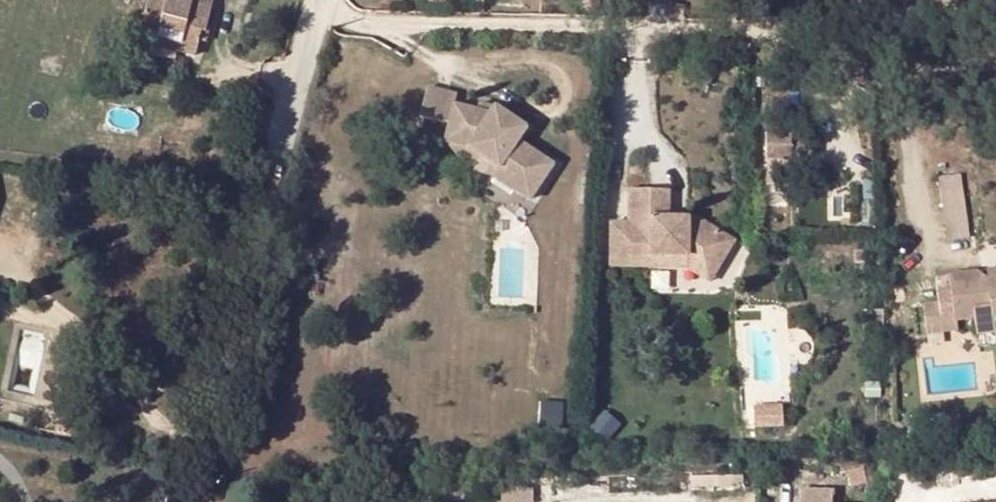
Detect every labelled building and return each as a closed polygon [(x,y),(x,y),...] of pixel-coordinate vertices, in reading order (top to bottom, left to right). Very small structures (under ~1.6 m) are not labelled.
[(182,0),(181,0),(147,0),(139,32),(180,43),(178,51),(195,55),(199,40),(202,31),(205,32),(213,0),(182,0)] [(137,40),(178,51),(180,43),(139,32),(137,40)] [(455,94),(427,88),(419,117),(448,124),(453,104),(455,94)] [(526,127),(494,107),(489,113),(477,110),(453,104),(448,124),(445,141),(467,147),(498,168),(492,176),(529,200),(553,164),(517,141),(526,127)] [(494,107),(478,104),(477,110),(489,113),(494,107)] [(791,160),(791,132),(766,132),(766,160),(791,160)] [(498,168),(467,147),(445,141),(447,147),(452,152),(460,159),(474,170),(492,176),(498,168)] [(967,173),(943,175),(949,239),(972,237),(967,173)] [(688,217),(668,217),(668,190),(629,189),(628,224),(610,223),(610,259),(672,260),(676,256),(694,256),(717,270),(735,241),(703,222),(688,222),(688,217)] [(694,256),(676,256),(672,260),(610,259),(610,267),(686,268),(710,281),(717,270),(694,256)] [(977,271),(987,279),(995,278),(995,269),(977,271)] [(987,279),(977,271),(949,275),(951,291),(937,293),(939,302),(922,304),(927,335),(958,331),(957,321),(974,318),(977,335),(995,333),(993,316),(995,316),(995,278),(987,279)] [(559,422),(560,404),(542,403),(541,422),(559,422)] [(782,405),(749,407),(750,426),(781,425),(782,405)] [(831,490),(800,490),(800,501),(831,501),(831,490)]
